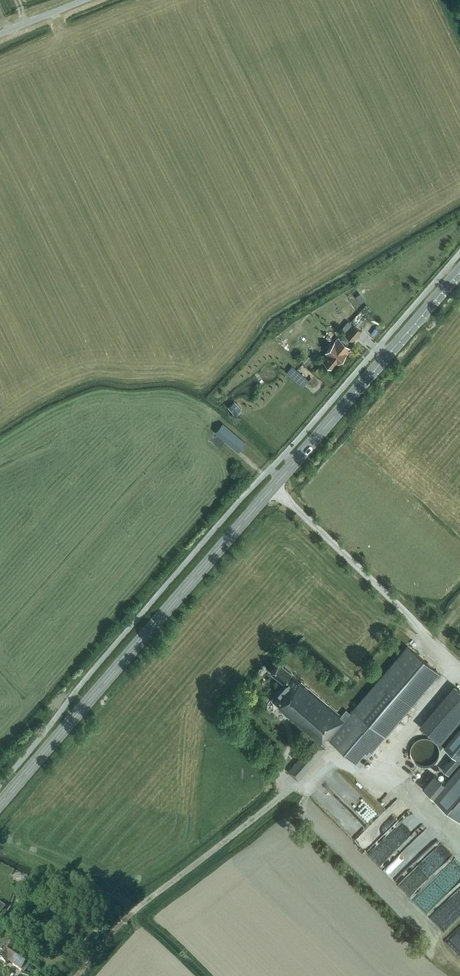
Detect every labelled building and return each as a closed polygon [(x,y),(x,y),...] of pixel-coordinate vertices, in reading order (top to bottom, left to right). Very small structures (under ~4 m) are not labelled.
[(362,332),(353,325),(344,335),(353,342),(362,332)] [(338,337),(326,352),(328,355),(323,361),(332,368),(337,362),(338,363),(347,353),(351,348),(338,337)] [(304,383),(310,376),(304,371),(298,377),(304,383)] [(229,407),(234,413),(239,409),(234,403),(229,407)] [(239,450),(246,443),(223,423),(216,431),(239,450)] [(377,681),(350,713),(346,710),(341,716),(301,682),(300,683),(291,675),(292,673),(279,663),(271,672),(285,684),(271,700),(279,707),(278,708),(316,740),(288,771),(298,780),(326,748),(320,743),(326,736),(360,765),(439,673),(407,646),(377,681)] [(440,744),(459,721),(459,690),(457,688),(454,685),(419,725),(440,744)] [(432,797),(459,821),(459,728),(444,747),(454,756),(442,770),(450,776),(444,783),(436,776),(434,774),(422,788),(433,797),(432,797)] [(414,762),(415,763),(417,765),(418,765),(419,766),(421,766),(422,767),(423,767),(425,767),(426,767),(427,767),(428,766),(429,766),(430,766),(432,765),(433,764),(435,763),(435,762),(437,760),(437,759),(438,758),(438,757),(439,756),(439,755),(439,753),(439,752),(439,751),(439,750),(439,749),(438,747),(438,745),(437,744),(436,744),(435,742),(434,741),(433,740),(431,739),(430,738),(428,738),(426,738),(425,737),(423,738),(422,738),(420,738),(418,739),(416,740),(415,741),(414,742),(413,743),(412,744),(412,745),(411,747),(410,748),(410,750),(410,751),(410,752),(410,754),(410,755),(411,757),(411,758),(412,759),(413,761),(414,762)] [(7,960),(21,970),(29,958),(6,941),(0,950),(0,959),(5,963),(7,960)]
